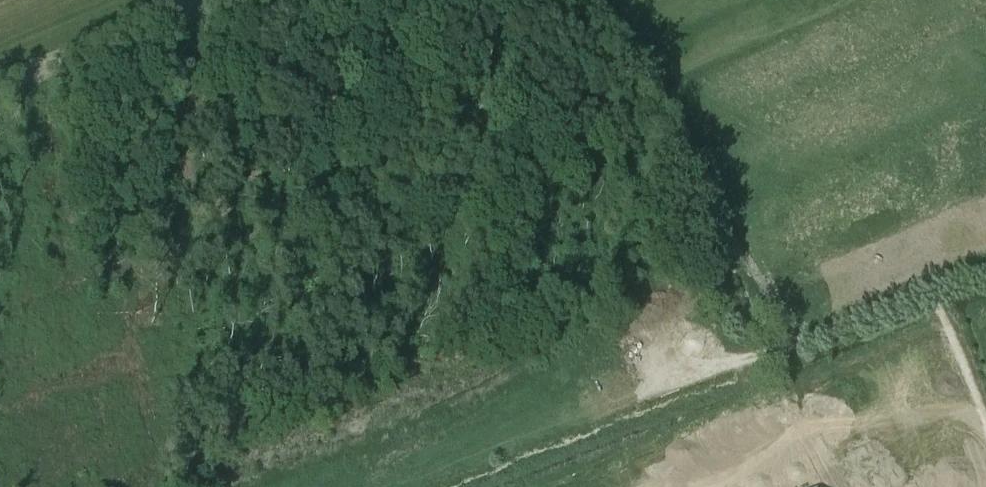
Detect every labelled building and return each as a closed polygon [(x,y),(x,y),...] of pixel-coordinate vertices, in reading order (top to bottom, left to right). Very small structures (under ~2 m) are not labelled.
[(716,327),(701,329),(703,339),(692,340),(693,353),(719,350),(716,327)]
